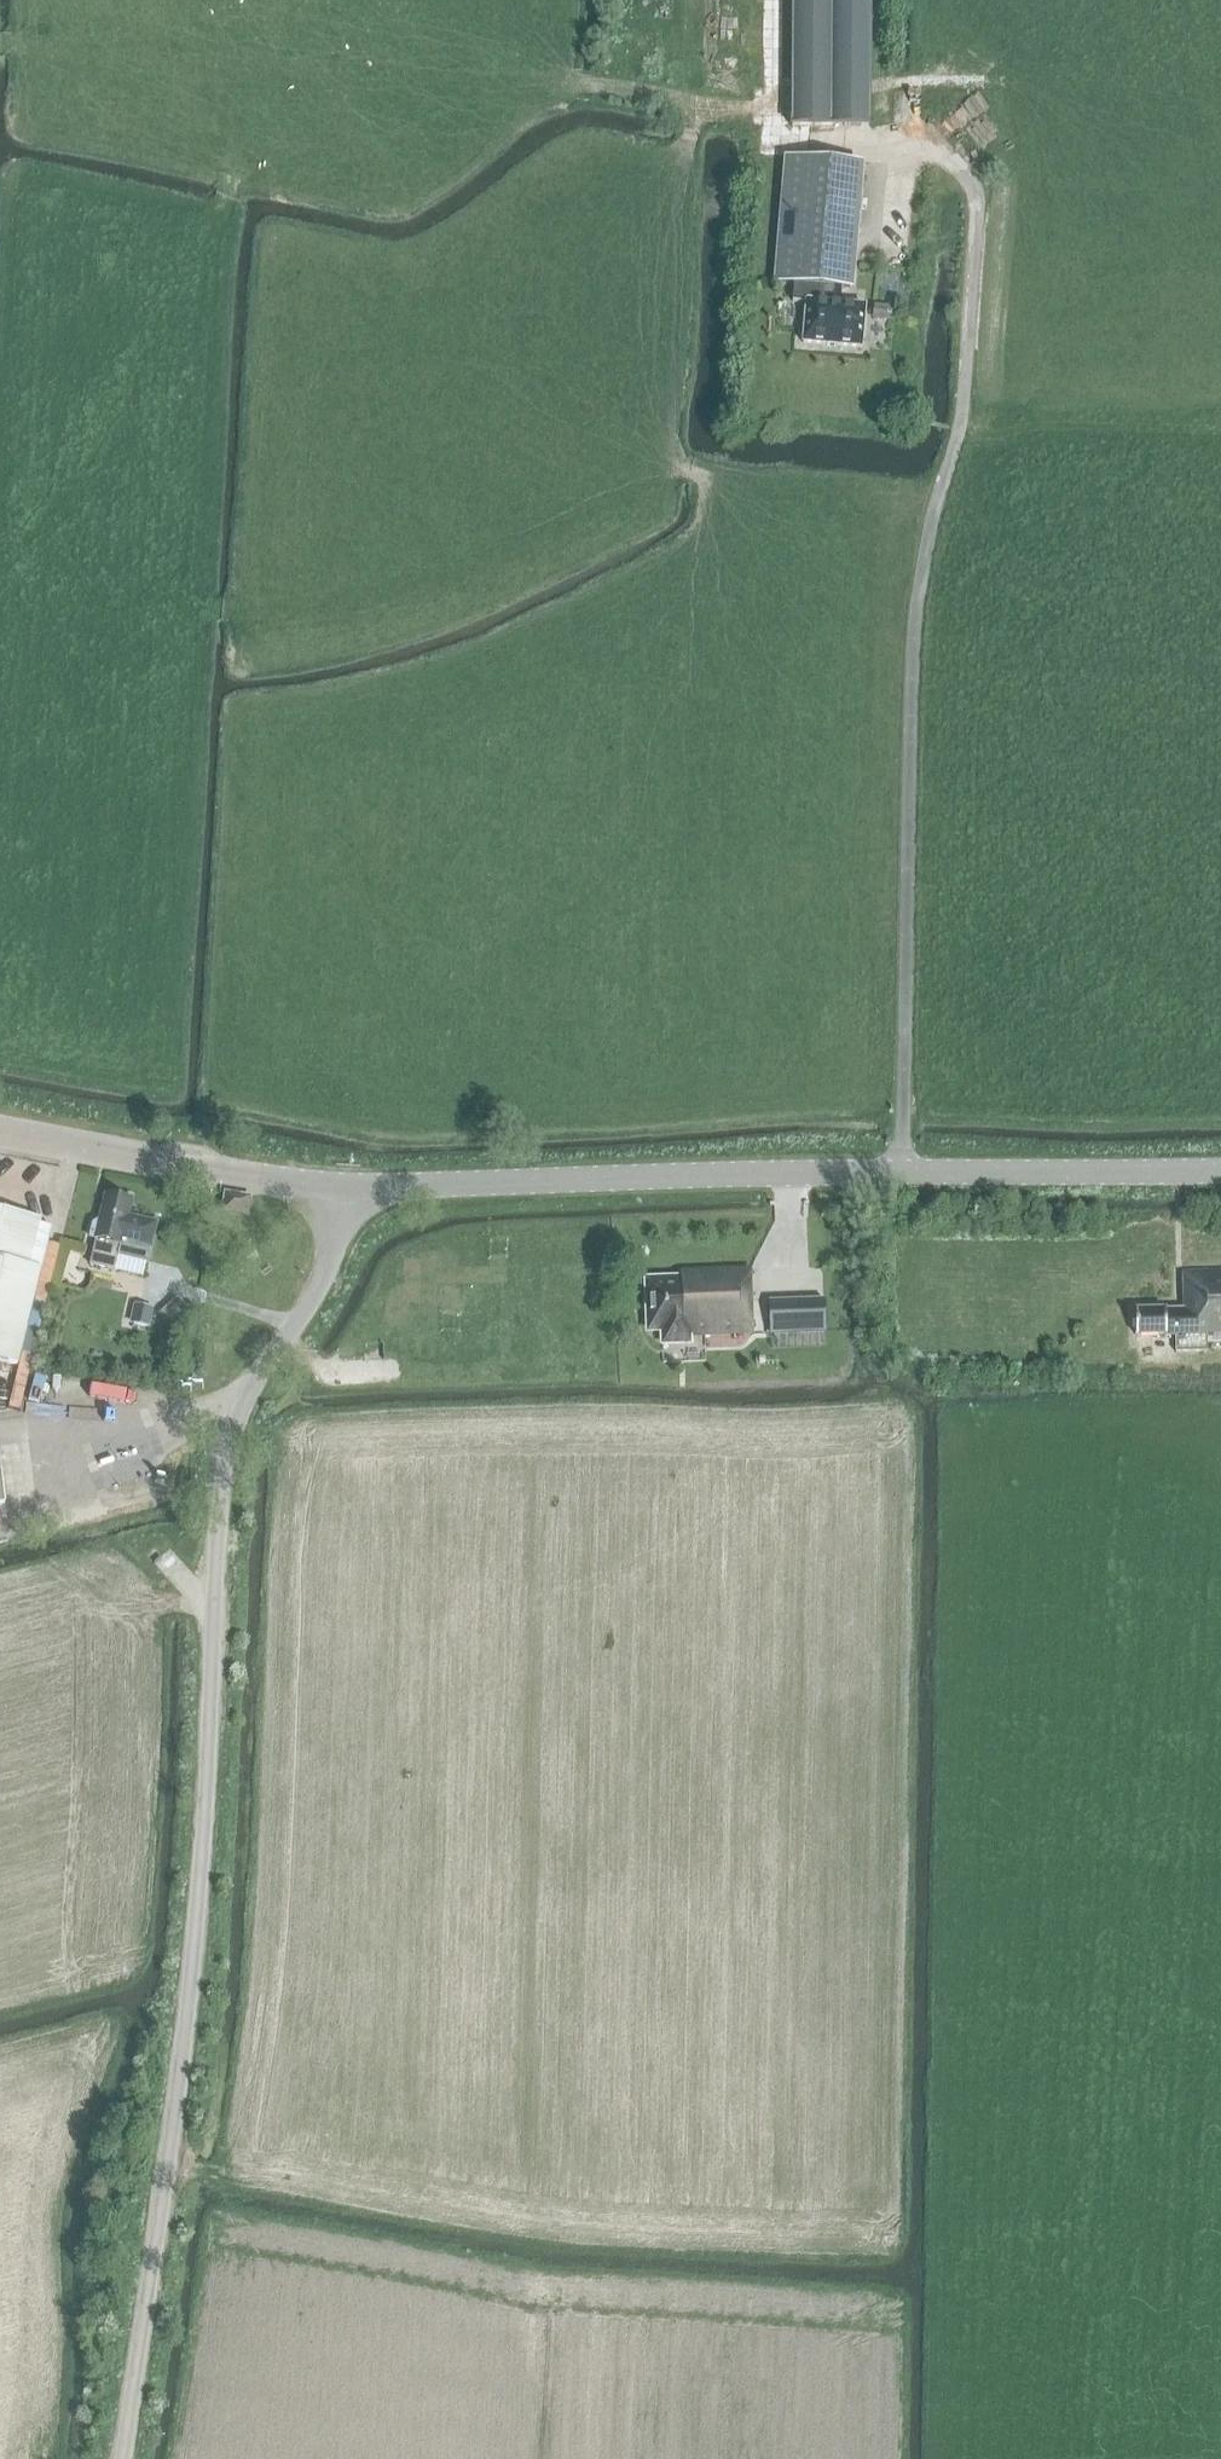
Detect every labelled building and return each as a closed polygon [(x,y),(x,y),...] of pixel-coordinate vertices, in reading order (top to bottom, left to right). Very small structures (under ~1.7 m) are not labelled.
[(790,126),(868,126),(869,0),(791,0),(790,126)] [(786,159),(776,282),(793,283),(792,302),(805,303),(802,343),(860,348),(864,307),(839,304),(841,287),(849,288),(859,166),(786,159)] [(872,316),(888,318),(889,307),(873,305),(872,316)] [(126,1218),(130,1202),(105,1196),(99,1222),(92,1225),(89,1238),(96,1240),(89,1266),(113,1272),(117,1255),(145,1262),(155,1225),(126,1218)] [(225,1210),(244,1213),(246,1201),(227,1197),(225,1210)] [(16,1366),(40,1270),(28,1267),(40,1220),(0,1211),(0,1362),(16,1366)] [(752,1334),(749,1271),(681,1273),(681,1280),(646,1282),(648,1331),(661,1331),(662,1344),(689,1343),(688,1336),(752,1334)] [(1182,1273),(1183,1311),(1165,1311),(1165,1310),(1134,1311),(1135,1336),(1164,1335),(1164,1336),(1174,1336),(1175,1352),(1206,1351),(1206,1343),(1220,1342),(1220,1272),(1182,1273)] [(167,1326),(187,1307),(178,1297),(158,1316),(167,1326)] [(148,1328),(152,1309),(132,1304),(128,1324),(148,1328)] [(85,1419),(117,1417),(116,1404),(89,1406),(88,1395),(118,1393),(117,1381),(83,1384),(85,1419)]
